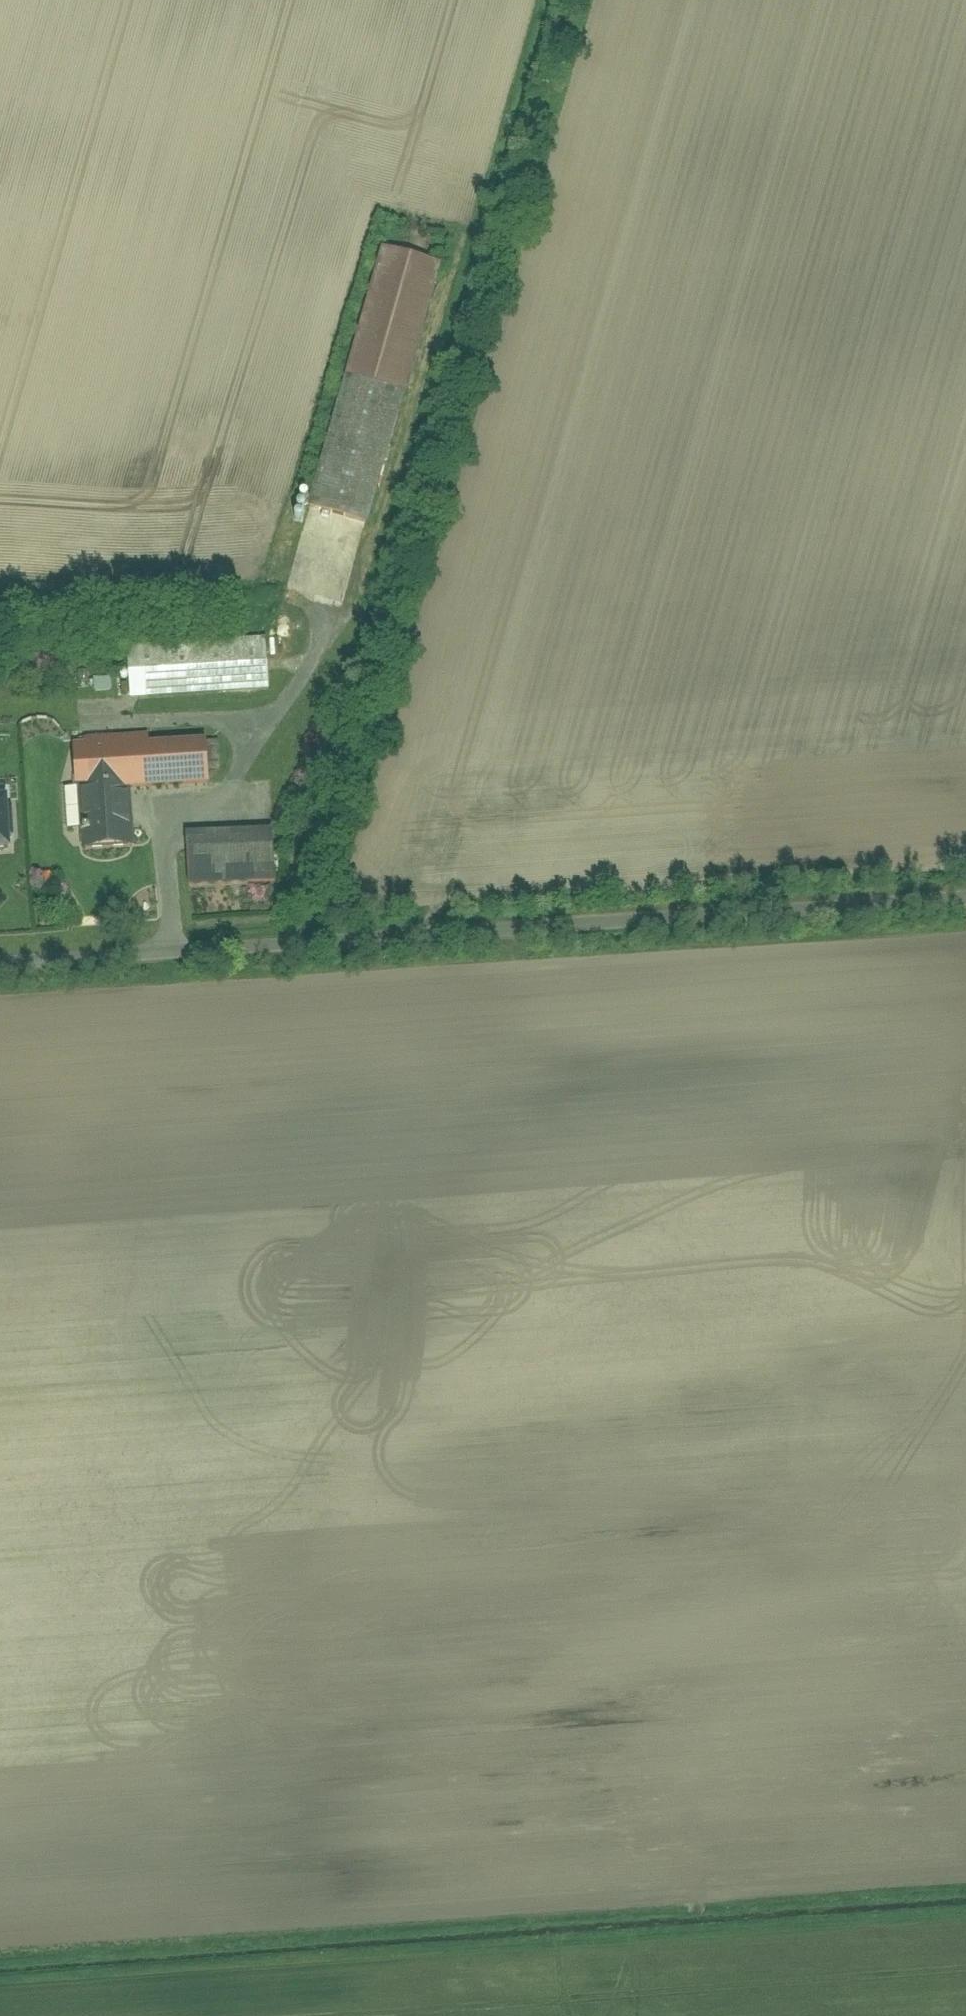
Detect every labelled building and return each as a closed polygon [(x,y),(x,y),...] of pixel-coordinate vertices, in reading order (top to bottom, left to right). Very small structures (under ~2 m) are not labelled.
[(440,265),(386,250),(351,378),(405,393),(440,265)] [(405,393),(351,378),(314,509),(369,524),(405,393)] [(267,638),(128,644),(131,699),(270,693),(267,638)] [(66,741),(68,788),(78,787),(129,785),(205,781),(203,741),(147,744),(147,737),(66,741)] [(0,782),(0,797),(2,797),(5,834),(14,833),(10,781),(0,782)] [(129,785),(78,787),(81,850),(132,847),(129,785)] [(272,831),(184,835),(187,889),(275,885),(272,831)]
